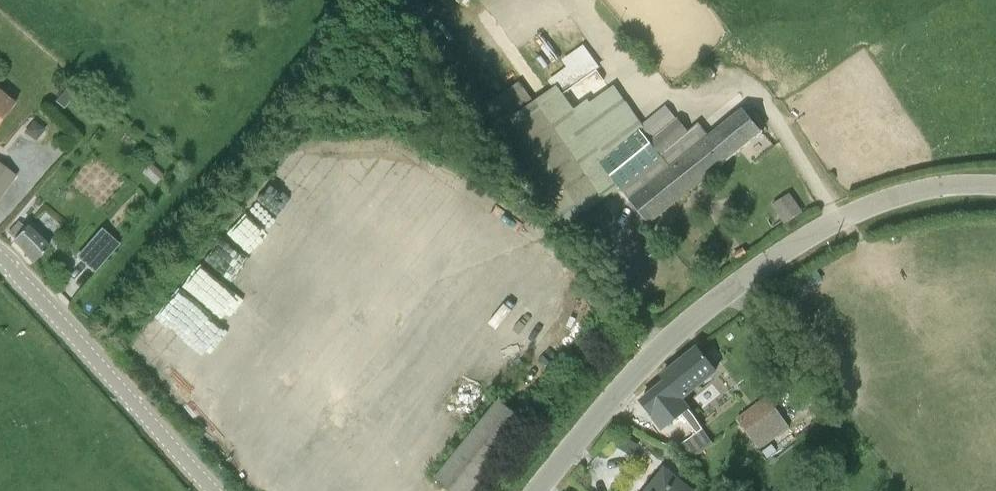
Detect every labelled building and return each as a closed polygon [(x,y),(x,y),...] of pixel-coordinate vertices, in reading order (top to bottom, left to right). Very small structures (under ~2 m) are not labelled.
[(493,129),(512,116),(458,41),(442,53),(493,129)] [(512,116),(493,129),(560,228),(557,230),(564,242),(586,229),(579,216),(620,189),(648,224),(691,190),(762,132),(743,108),(710,134),(701,123),(689,132),(669,104),(642,125),(600,65),(599,66),(583,44),(561,60),(566,67),(548,81),(553,87),(533,102),(512,116)] [(66,85),(48,104),(58,113),(75,93),(66,85)] [(10,106),(0,98),(0,120),(10,106)] [(29,124),(20,135),(30,144),(39,133),(29,124)] [(12,178),(0,169),(0,194),(12,178)] [(790,193),(770,205),(782,224),(802,210),(790,193)] [(43,238),(17,215),(2,231),(28,254),(43,238)] [(98,269),(123,239),(103,223),(79,253),(98,269)] [(666,381),(680,399),(716,372),(696,348),(661,376),(666,381)] [(680,399),(666,381),(642,402),(655,417),(661,413),(670,424),(672,422),(687,441),(704,429),(692,413),(687,407),(680,399)] [(767,396),(735,419),(759,449),(789,427),(767,396)] [(434,479),(448,490),(486,490),(498,477),(489,470),(527,423),(499,399),(434,479)] [(704,429),(687,441),(675,450),(678,455),(685,465),(714,444),(704,429)] [(649,490),(694,490),(680,479),(686,471),(674,462),(664,473),(649,490)]
